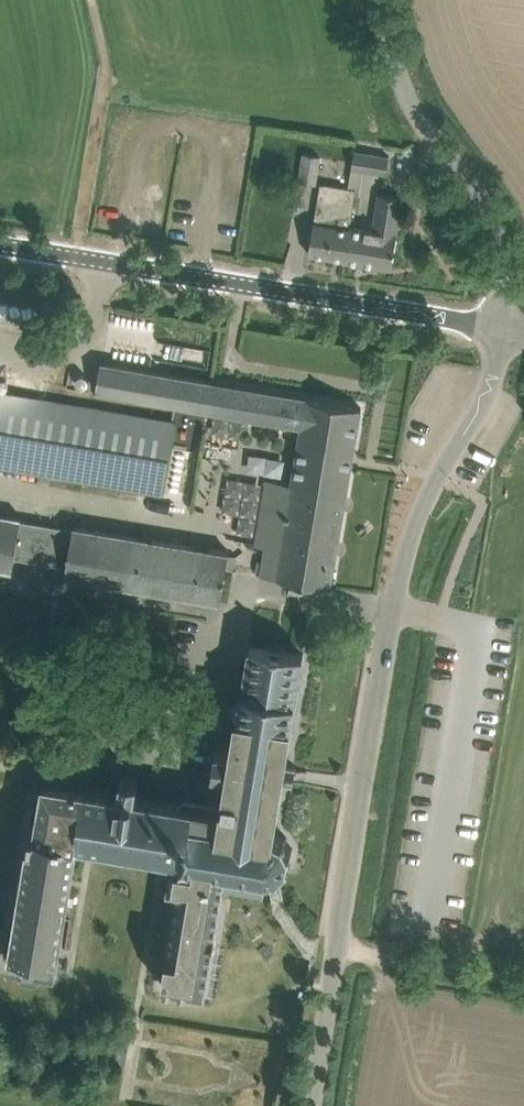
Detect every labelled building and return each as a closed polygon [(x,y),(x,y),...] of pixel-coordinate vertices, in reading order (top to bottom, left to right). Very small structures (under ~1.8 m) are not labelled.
[(355,150),(352,168),(364,170),(365,170),(387,173),(390,156),(381,154),(382,147),(382,146),(369,143),(357,141),(357,143),(356,150),(355,150)] [(321,155),(303,152),(299,180),(316,183),(321,155)] [(313,231),(309,253),(345,259),(351,226),(357,188),(349,187),(321,182),(319,196),(315,222),(314,222),(313,231)] [(345,259),(345,261),(351,262),(393,268),(404,197),(382,194),(380,193),(374,229),(356,227),(351,226),(345,259)] [(91,375),(89,390),(97,391),(97,392),(119,396),(156,402),(173,405),(297,426),(302,427),(301,434),(298,452),(292,483),(268,479),(256,545),(265,546),(264,553),(263,560),(261,570),(261,574),(331,586),(352,461),(361,407),(308,398),(308,396),(102,361),(99,376),(91,375)] [(27,468),(164,492),(167,471),(175,422),(171,422),(153,419),(94,409),(59,403),(38,399),(0,393),(0,464),(27,468)] [(40,473),(38,482),(50,484),(51,475),(40,473)] [(14,570),(16,556),(22,520),(22,516),(0,512),(0,568),(14,570)] [(22,520),(16,556),(68,565),(75,528),(22,520)] [(68,565),(67,573),(66,575),(222,602),(231,551),(75,524),(75,528),(68,565)] [(43,966),(56,968),(77,840),(172,856),(168,882),(179,884),(162,985),(206,992),(224,880),(266,887),(268,874),(278,872),(280,874),(281,873),(280,871),(288,863),(291,865),(292,862),(289,860),(290,851),(294,850),(294,847),(290,848),(286,838),(288,836),(286,834),(283,837),(274,832),(283,782),(294,783),(296,766),(286,764),(305,652),(251,642),(244,688),(242,688),(231,748),(218,746),(214,769),(227,771),(221,807),(137,793),(139,779),(122,776),(119,790),(90,785),(98,736),(76,732),(76,731),(52,727),(52,728),(42,727),(36,765),(45,767),(35,831),(30,830),(8,960),(24,963),(27,970),(38,971),(43,966)]
